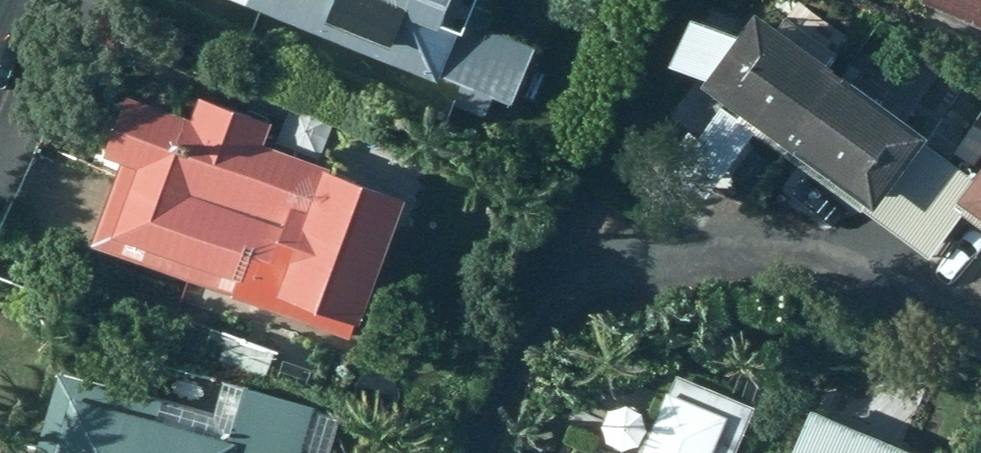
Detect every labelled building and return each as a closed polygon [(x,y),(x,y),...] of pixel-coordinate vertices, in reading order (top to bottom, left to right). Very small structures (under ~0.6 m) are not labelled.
[(417,80),(420,74),(496,104),(519,45),(475,27),(486,0),(211,0),(417,80)] [(980,35),(980,0),(898,0),(980,35)] [(843,78),(759,16),(707,87),(717,96),(760,128),(792,148),(843,78)] [(928,143),(843,78),(792,148),(878,211),(928,143)] [(702,204),(760,128),(717,96),(660,172),(702,204)] [(123,164),(91,246),(234,294),(239,281),(256,286),(252,298),(280,307),(279,313),(360,340),(408,200),(321,170),(323,163),(269,144),(276,124),(202,97),(193,122),(123,97),(102,157),(123,164)] [(979,180),(928,143),(878,211),(875,216),(933,259),(971,208),(963,202),(979,180)] [(979,180),(963,202),(971,208),(980,215),(980,176),(979,180)] [(38,372),(15,452),(307,452),(309,445),(292,440),(303,410),(209,383),(199,418),(38,372)] [(743,408),(665,377),(632,452),(724,452),(743,408)] [(795,410),(777,452),(898,452),(795,410)]
